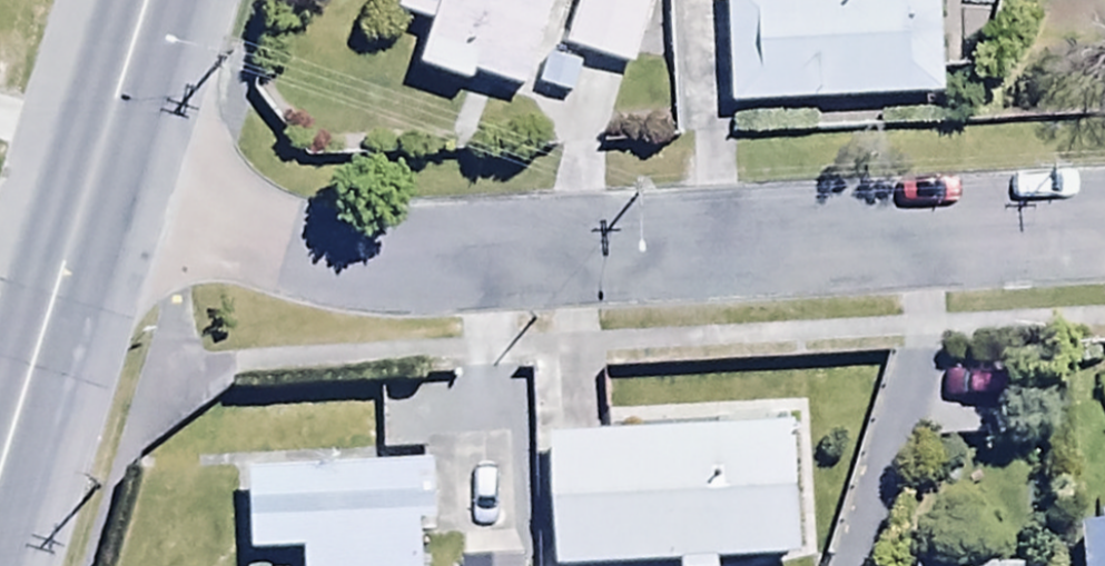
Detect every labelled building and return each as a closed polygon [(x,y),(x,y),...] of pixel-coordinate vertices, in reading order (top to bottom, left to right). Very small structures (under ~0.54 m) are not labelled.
[(523,89),(555,0),(400,0),(396,11),(435,25),(420,66),(477,87),(482,74),(523,89)] [(570,51),(637,69),(656,0),(583,0),(570,51)] [(947,98),(943,0),(731,0),(735,107),(947,98)] [(562,565),(763,565),(803,564),(795,428),(555,442),(562,565)] [(250,475),(253,558),(302,556),(302,565),(424,565),(423,536),(438,536),(435,468),(250,475)] [(1083,524),(1086,565),(1104,565),(1104,523),(1083,524)]
